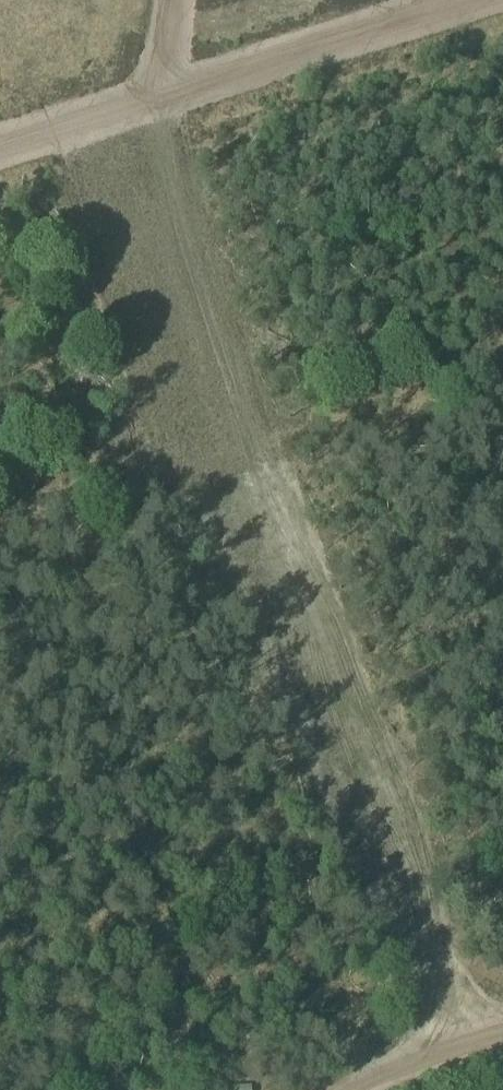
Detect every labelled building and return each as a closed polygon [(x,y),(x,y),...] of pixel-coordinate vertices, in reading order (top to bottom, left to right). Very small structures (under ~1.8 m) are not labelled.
[(216,1089),(235,1089),(242,1088),(238,1077),(215,1086),(216,1089)]
